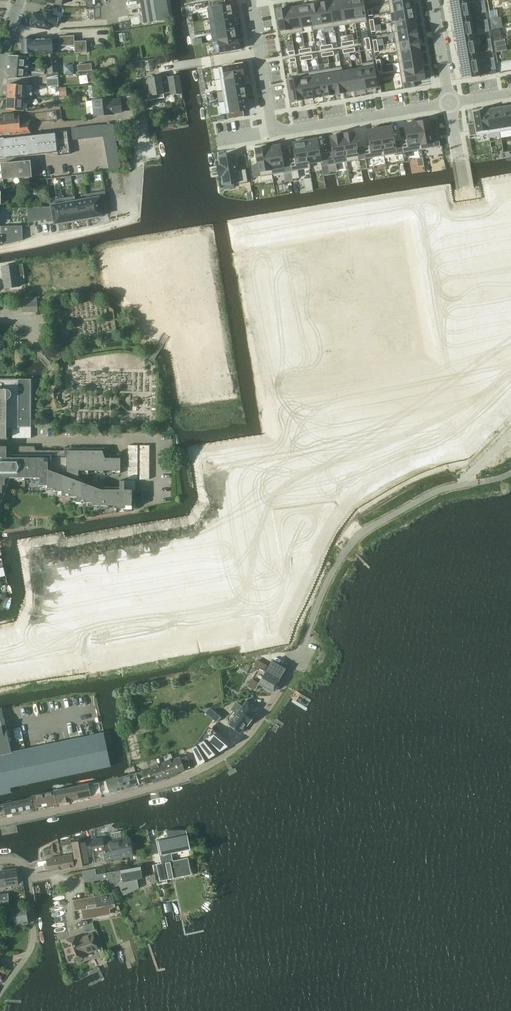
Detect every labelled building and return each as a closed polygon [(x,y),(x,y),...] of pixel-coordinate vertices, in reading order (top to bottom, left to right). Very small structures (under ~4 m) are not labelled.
[(143,23),(170,19),(167,0),(139,0),(143,23)] [(330,1),(334,27),(345,25),(341,0),(338,0),(330,1)] [(345,25),(356,23),(352,0),(341,0),(345,25)] [(356,23),(367,21),(363,0),(352,0),(356,23)] [(389,2),(390,12),(413,8),(412,0),(399,0),(389,2)] [(450,2),(452,11),(469,8),(468,0),(461,0),(450,2)] [(209,1),(192,4),(193,11),(208,8),(209,19),(215,18),(234,15),(232,4),(226,5),(222,5),(218,6),(214,7),(213,7),(210,7),(209,1)] [(330,1),(319,3),(324,28),(334,27),(330,1)] [(319,3),(309,5),(312,25),(313,30),(324,28),(319,3)] [(309,5),(298,7),(301,27),(302,27),(312,25),(309,5)] [(298,7),(287,8),(291,34),(303,32),(302,27),(301,27),(298,7)] [(287,8),(276,10),(281,36),(291,34),(287,8)] [(413,8),(390,12),(392,23),(394,22),(415,18),(413,8)] [(469,8),(452,11),(453,21),(471,18),(469,8)] [(43,15),(34,14),(31,27),(49,30),(50,24),(56,25),(57,18),(51,16),(52,12),(43,10),(43,15)] [(215,18),(209,19),(211,31),(217,30),(236,27),(234,15),(215,18)] [(415,18),(394,22),(396,31),(396,32),(417,28),(415,18)] [(471,18),(453,21),(455,31),(473,28),(471,18)] [(217,30),(211,31),(213,42),(219,41),(238,38),(236,27),(217,30)] [(396,31),(394,32),(395,42),(418,39),(417,28),(396,32),(396,31)] [(473,28),(455,31),(457,40),(474,37),(473,28)] [(53,38),(20,39),(21,55),(53,53),(53,44),(61,44),(61,46),(75,45),(75,53),(88,52),(87,40),(75,41),(74,35),(60,35),(60,38),(53,38)] [(474,37),(457,40),(458,50),(476,47),(474,37)] [(213,42),(215,53),(221,52),(221,53),(240,49),(238,38),(219,41),(213,42)] [(418,39),(395,42),(397,53),(420,49),(418,39)] [(498,40),(494,40),(495,46),(496,52),(505,50),(503,39),(498,40)] [(476,47),(458,50),(460,59),(477,56),(476,47)] [(420,49),(397,53),(399,63),(422,59),(420,49)] [(58,72),(57,72),(55,54),(46,55),(47,74),(46,74),(47,79),(59,78),(58,72)] [(7,80),(27,77),(27,76),(45,75),(45,65),(35,63),(36,62),(28,61),(28,57),(9,56),(8,67),(6,67),(6,78),(7,78),(7,80)] [(477,56),(460,59),(461,69),(479,66),(477,56)] [(422,59),(399,63),(400,73),(424,69),(422,59)] [(374,61),(362,63),(363,68),(364,68),(367,89),(378,87),(374,61)] [(65,63),(65,72),(75,72),(74,63),(65,63)] [(242,63),(219,67),(221,79),(244,75),(242,63)] [(479,66),(461,69),(463,79),(481,76),(479,66)] [(342,67),(330,69),(335,94),(345,92),(342,72),(342,67)] [(363,68),(353,70),(356,90),(367,89),(364,68),(363,68)] [(330,69),(320,70),(324,96),(335,94),(330,69)] [(424,69),(400,73),(403,88),(415,86),(414,81),(425,79),(424,69)] [(320,70),(309,72),(313,98),(324,96),(320,70)] [(342,72),(345,92),(356,90),(353,70),(342,72)] [(309,72),(298,74),(298,76),(302,99),(313,98),(309,72)] [(161,76),(148,78),(151,95),(148,95),(149,100),(164,98),(164,94),(171,92),(171,95),(182,93),(179,75),(167,77),(166,73),(161,73),(161,76)] [(244,75),(221,79),(223,90),(246,86),(244,75)] [(298,76),(288,78),(292,101),(302,99),(298,76)] [(8,84),(8,97),(30,98),(32,98),(33,85),(8,84)] [(246,86),(223,90),(225,102),(248,98),(246,86)] [(30,103),(30,98),(8,97),(7,110),(23,111),(24,103),(30,103)] [(111,98),(93,100),(95,116),(113,113),(113,112),(121,111),(120,99),(111,100),(111,98)] [(248,98),(225,102),(226,113),(228,113),(232,112),(236,112),(240,111),(243,110),(250,109),(248,98)] [(496,109),(500,132),(510,130),(510,127),(508,107),(496,109)] [(496,109),(485,110),(489,134),(500,132),(496,109)] [(485,110),(473,112),(475,123),(477,134),(477,136),(489,134),(485,110)] [(31,134),(30,119),(19,119),(18,114),(0,116),(0,137),(31,134)] [(429,119),(417,122),(422,149),(440,146),(438,134),(432,135),(429,119)] [(407,139),(401,140),(403,152),(422,149),(417,122),(405,124),(407,139)] [(475,123),(468,124),(470,136),(477,134),(475,123)] [(113,124),(102,125),(103,136),(104,136),(105,140),(116,138),(113,124)] [(90,126),(83,127),(84,138),(90,137),(90,138),(92,138),(90,126)] [(392,126),(380,128),(384,155),(403,152),(401,140),(395,141),(392,126)] [(370,145),(364,146),(366,159),(384,155),(380,128),(367,130),(370,145)] [(58,152),(62,151),(63,155),(72,154),(69,130),(64,131),(55,132),(0,139),(0,160),(58,152)] [(355,132),(342,134),(347,162),(366,159),(364,146),(357,147),(355,132)] [(333,151),(326,152),(328,165),(347,162),(342,134),(330,136),(333,151)] [(318,138),(305,140),(309,163),(310,163),(321,161),(322,166),(328,165),(326,152),(320,153),(318,138)] [(295,158),(289,159),(291,171),(310,168),(310,163),(309,163),(305,140),(293,142),(295,158)] [(268,146),(272,174),(291,171),(289,159),(283,160),(280,145),(268,147),(268,146)] [(258,164),(252,165),(254,177),(272,174),(268,146),(256,148),(258,164)] [(235,154),(219,157),(221,165),(220,165),(221,176),(222,176),(224,184),(238,181),(239,184),(249,182),(246,168),(237,170),(235,154)] [(29,162),(14,163),(0,164),(0,170),(1,179),(15,178),(30,177),(29,162)] [(311,177),(304,179),(306,191),(306,192),(313,191),(313,190),(311,177)] [(105,191),(86,194),(87,199),(90,217),(90,219),(99,217),(99,216),(103,215),(102,210),(108,209),(105,191)] [(75,196),(63,198),(64,203),(67,221),(73,220),(73,222),(79,221),(75,201),(75,196)] [(52,206),(46,207),(47,220),(54,219),(55,224),(58,223),(58,224),(67,223),(67,221),(64,203),(63,198),(51,200),(52,206)] [(87,199),(75,201),(79,221),(85,220),(85,218),(90,217),(87,199)] [(34,207),(27,208),(29,222),(35,221),(34,207)] [(7,245),(23,241),(22,226),(0,227),(0,245),(7,245)] [(25,277),(23,265),(23,264),(2,267),(5,288),(20,286),(19,277),(25,277)] [(21,303),(22,313),(38,312),(37,302),(21,303)] [(7,438),(7,428),(13,428),(13,438),(22,438),(31,438),(31,426),(31,423),(31,415),(31,411),(31,380),(22,380),(19,380),(19,379),(18,379),(0,379),(0,438),(7,438)] [(93,504),(115,504),(115,508),(124,508),(125,505),(132,506),(132,489),(125,489),(125,480),(119,480),(120,489),(102,489),(79,480),(79,469),(121,470),(121,458),(107,458),(103,450),(37,450),(37,446),(0,445),(0,493),(2,493),(2,485),(5,485),(5,478),(40,478),(40,485),(47,485),(48,488),(55,488),(55,491),(64,491),(64,494),(70,494),(70,496),(78,496),(78,499),(85,499),(85,502),(93,502),(93,504)] [(128,479),(133,479),(137,479),(138,445),(128,445),(128,479)] [(140,479),(149,480),(149,445),(140,445),(140,479)] [(257,660),(254,665),(259,668),(259,667),(264,671),(267,665),(257,660)] [(273,690),(286,668),(273,660),(260,683),(273,690)] [(248,699),(235,717),(232,717),(229,721),(229,724),(229,725),(240,733),(247,724),(248,725),(256,714),(254,712),(258,707),(248,699)] [(207,713),(219,719),(222,713),(210,707),(207,713)] [(139,719),(145,721),(148,712),(141,710),(139,719)] [(104,732),(12,751),(4,716),(0,717),(0,793),(10,791),(12,790),(11,786),(111,765),(104,732)] [(192,717),(178,724),(182,731),(196,724),(193,718),(192,717)] [(148,722),(134,726),(136,735),(150,731),(148,722)] [(212,736),(193,748),(196,757),(195,761),(197,761),(197,762),(203,759),(204,760),(203,761),(203,762),(219,752),(219,751),(217,752),(216,750),(223,746),(212,736)] [(164,763),(162,764),(166,778),(168,777),(168,778),(178,774),(178,773),(185,771),(185,770),(191,768),(186,756),(180,758),(180,757),(171,761),(170,759),(163,761),(164,763)] [(142,771),(136,773),(139,784),(146,783),(153,781),(153,782),(164,779),(164,778),(166,778),(162,764),(161,764),(159,765),(158,763),(151,765),(152,767),(142,770),(142,771)] [(99,782),(55,792),(57,803),(63,802),(71,801),(71,800),(91,796),(91,795),(101,793),(101,794),(102,794),(99,782)] [(103,841),(102,837),(96,838),(94,830),(90,832),(91,839),(92,838),(94,851),(104,849),(106,859),(131,854),(128,837),(103,841)] [(162,861),(155,862),(159,880),(168,878),(167,874),(186,870),(183,856),(172,858),(171,852),(187,849),(186,845),(184,836),(183,836),(182,832),(167,831),(167,837),(162,838),(163,840),(159,841),(161,850),(160,850),(162,861)] [(77,866),(90,864),(94,863),(90,840),(73,842),(77,866)] [(74,866),(74,864),(72,854),(47,859),(49,871),(74,866)] [(95,867),(82,870),(84,882),(107,878),(109,886),(119,884),(124,892),(138,885),(137,878),(143,877),(141,865),(96,873),(95,867)] [(0,871),(0,886),(18,883),(16,869),(0,871)] [(106,903),(115,902),(113,891),(95,894),(95,895),(85,897),(73,899),(75,909),(84,907),(85,915),(108,911),(106,903)] [(8,893),(0,894),(0,906),(10,905),(8,893)] [(13,911),(15,924),(28,923),(26,905),(7,907),(8,912),(13,911)] [(88,954),(100,949),(93,932),(81,937),(80,935),(61,941),(69,962),(88,956),(88,954)]
